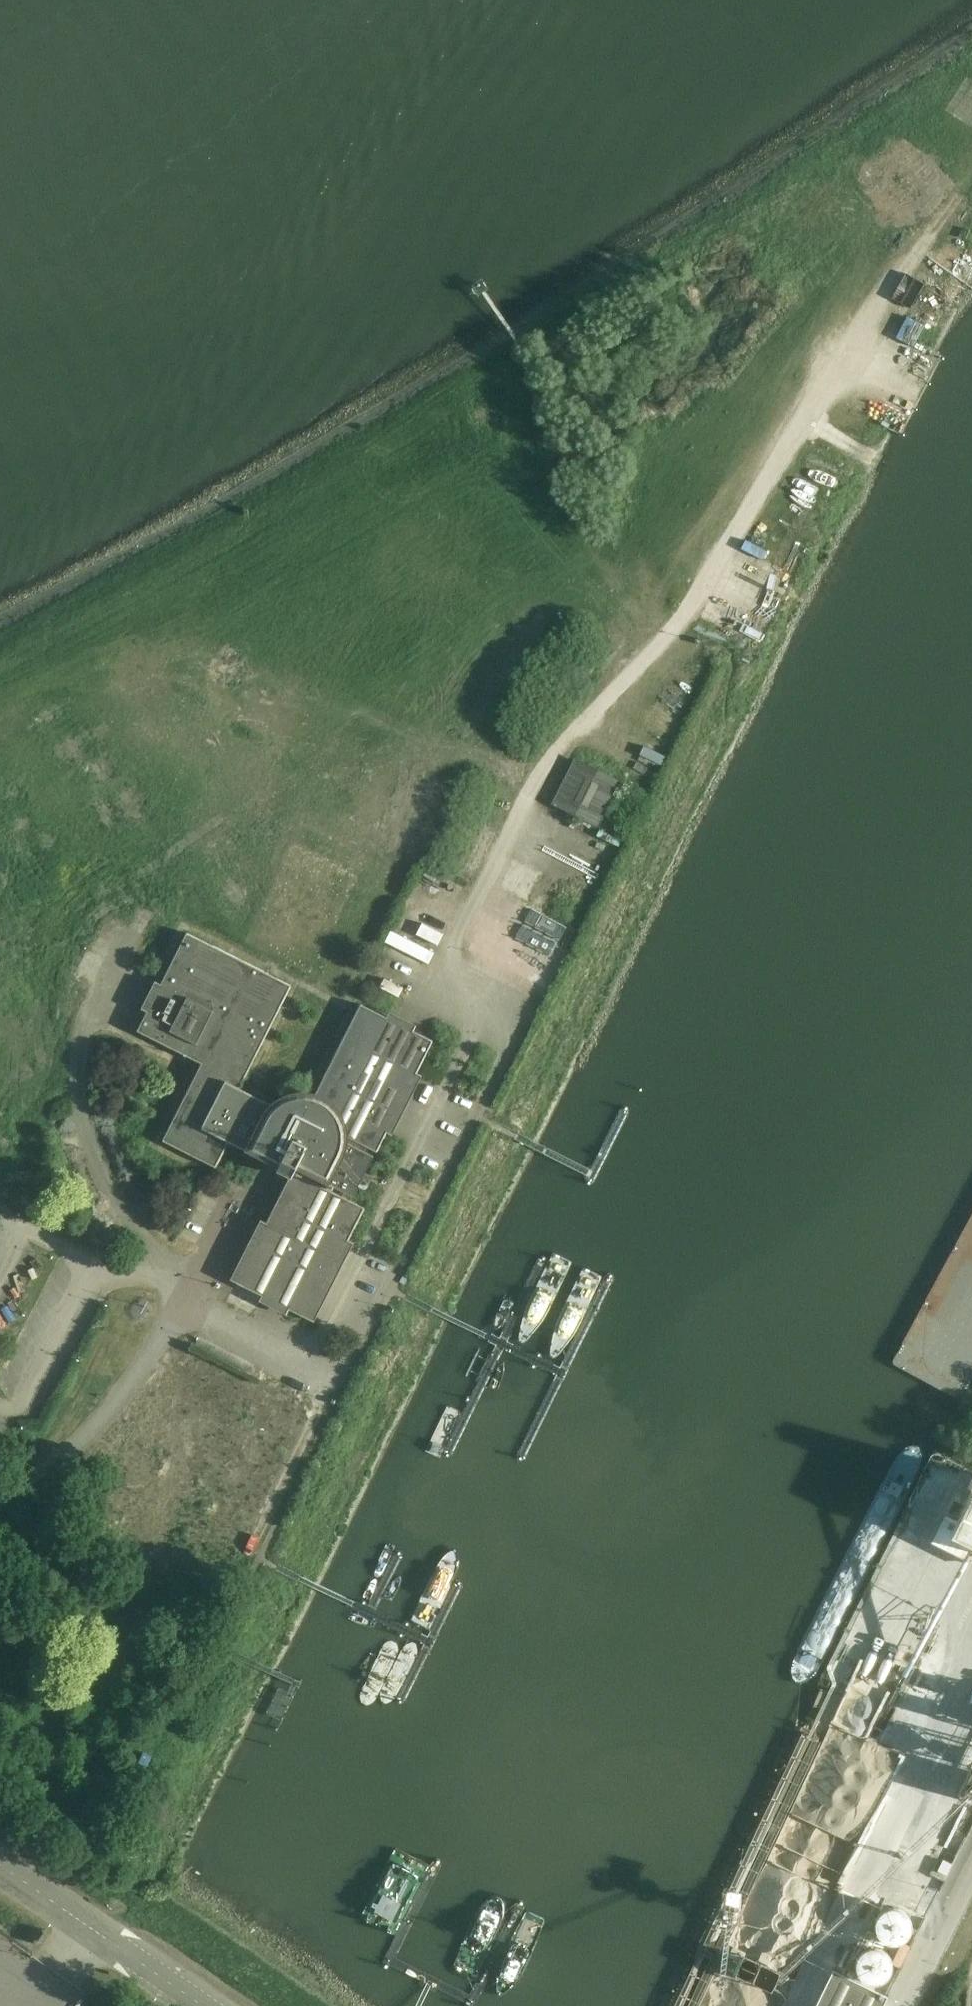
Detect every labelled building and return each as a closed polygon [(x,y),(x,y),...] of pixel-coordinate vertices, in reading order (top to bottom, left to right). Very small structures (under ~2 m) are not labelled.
[(571,757),(551,801),(599,824),(619,778),(571,757)] [(514,860),(500,886),(527,900),(541,873),(514,860)] [(468,950),(547,990),(576,935),(556,924),(545,945),(486,915),(468,950)] [(146,1012),(136,1031),(200,1064),(162,1141),(215,1168),(228,1142),(278,1167),(275,1171),(288,1178),(265,1222),(260,1220),(230,1280),(235,1283),(261,1296),(258,1301),(286,1315),(289,1310),(308,1320),(313,1322),(354,1243),(349,1240),(365,1208),(342,1197),(344,1192),(353,1197),(373,1156),(365,1152),(367,1147),(376,1152),(386,1133),(392,1136),(422,1075),(417,1073),(433,1041),(413,1031),(416,1026),(388,1012),(385,1017),(360,1004),(303,1115),(304,1116),(302,1120),(239,1089),(291,985),(275,978),(264,972),(186,932),(160,984),(155,981),(141,1009),(146,1012)] [(396,932),(388,948),(384,955),(419,972),(430,950),(396,932)] [(252,1556),(324,1414),(263,1383),(192,1525),(252,1556)] [(953,1520),(943,1514),(929,1542),(971,1564),(971,1479),(953,1520)] [(209,1576),(201,1576),(201,1587),(210,1587),(209,1576)] [(918,1931),(872,1907),(867,1919),(860,1916),(816,2005),(883,2005),(914,1942),(913,1942),(918,1931)]
